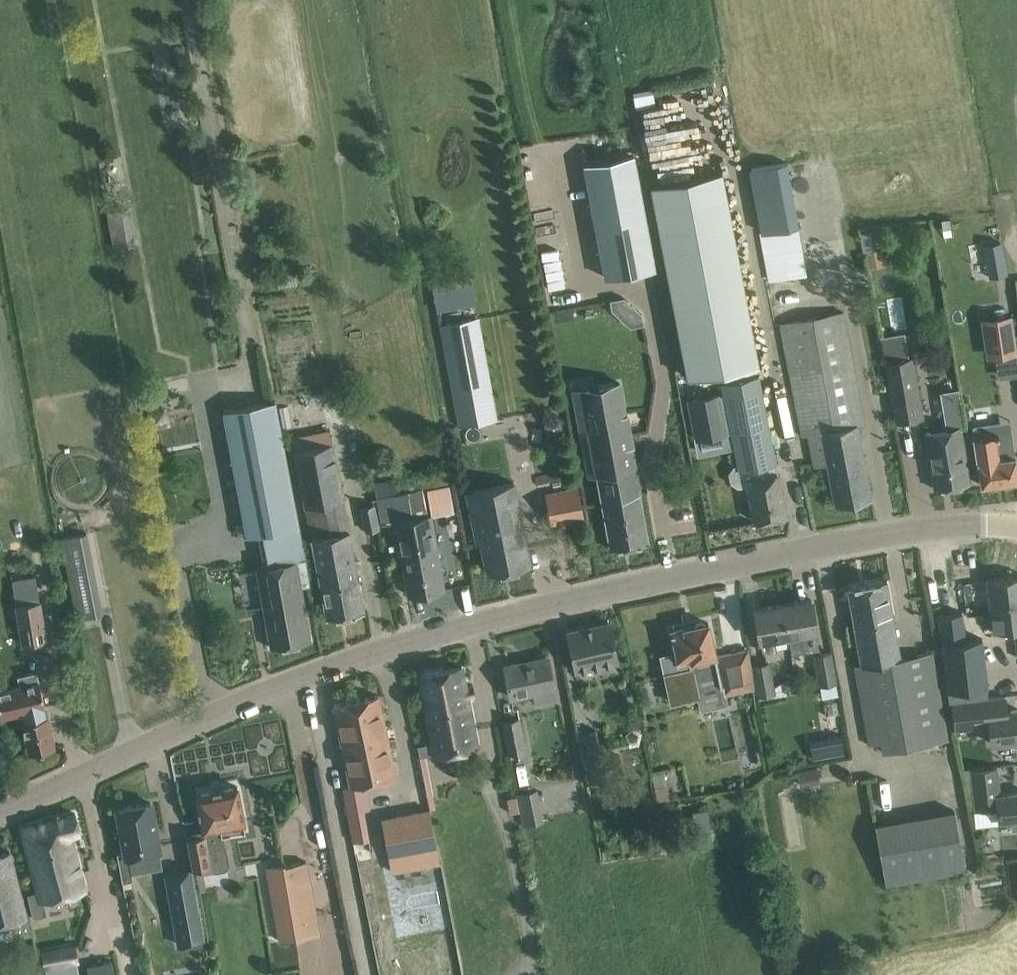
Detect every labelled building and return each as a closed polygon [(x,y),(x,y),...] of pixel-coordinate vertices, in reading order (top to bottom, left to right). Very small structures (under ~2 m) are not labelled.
[(651,88),(632,91),(635,108),(654,104),(651,88)] [(634,154),(584,163),(605,276),(655,267),(634,154)] [(761,233),(799,225),(786,161),(748,168),(761,233)] [(687,376),(758,363),(721,171),(651,184),(687,376)] [(127,208),(106,212),(113,248),(133,245),(127,208)] [(1000,241),(983,244),(989,276),(1006,273),(1001,249),(1000,241)] [(881,252),(866,255),(869,268),(884,265),(881,252)] [(469,278),(433,284),(437,309),(473,303),(469,278)] [(632,304),(620,317),(629,325),(643,321),(641,312),(632,304)] [(804,435),(808,435),(857,424),(864,423),(842,311),(783,323),(804,435)] [(990,315),(995,354),(1016,350),(1010,312),(990,315)] [(477,317),(441,324),(459,424),(495,418),(492,400),(477,317)] [(880,342),(884,361),(903,357),(899,338),(880,342)] [(911,356),(903,357),(884,361),(895,423),(922,418),(911,356)] [(724,392),(688,399),(696,437),(731,430),(735,449),(738,465),(735,466),(731,472),(732,480),(738,484),(748,482),(755,520),(786,514),(778,473),(763,476),(761,464),(775,461),(771,442),(758,375),(722,382),(724,392)] [(648,541),(645,521),(619,382),(571,391),(587,477),(597,475),(610,548),(648,541)] [(310,585),(296,505),(277,400),(224,410),(246,537),(259,534),(265,565),(256,567),(271,647),(311,640),(301,586),(310,585)] [(857,424),(808,435),(810,446),(814,466),(827,464),(835,504),(871,497),(857,424)] [(970,482),(966,462),(961,427),(925,433),(931,468),(934,488),(970,482)] [(365,611),(350,531),(331,429),(293,436),(323,598),(326,618),(365,611)] [(995,446),(976,449),(981,484),(1016,479),(1016,468),(1015,452),(997,455),(995,446)] [(513,481),(466,491),(473,524),(477,544),(481,543),(487,573),(531,564),(527,544),(513,481)] [(451,508),(447,484),(427,488),(431,512),(451,508)] [(575,488),(545,494),(552,529),(582,523),(575,488)] [(407,492),(380,496),(376,497),(381,524),(395,521),(401,554),(437,547),(431,512),(428,513),(423,489),(407,492)] [(372,504),(359,506),(363,530),(377,528),(372,504)] [(102,612),(98,592),(87,533),(64,537),(78,616),(102,612)] [(437,547),(401,554),(408,594),(444,588),(437,547)] [(1016,651),(1016,575),(986,579),(989,599),(993,633),(1014,630),(1016,651)] [(870,745),(879,743),(880,753),(949,739),(936,671),(933,651),(901,657),(886,578),(847,586),(861,663),(855,664),(860,695),(870,745)] [(811,598),(781,604),(781,605),(787,636),(788,635),(791,654),(819,648),(816,630),(817,630),(815,618),(811,598)] [(46,640),(39,599),(16,603),(23,643),(46,640)] [(781,604),(754,609),(758,628),(762,651),(776,649),(774,638),(787,636),(781,605),(781,604)] [(962,611),(939,614),(949,701),(951,701),(988,697),(982,637),(965,639),(962,611)] [(617,655),(614,640),(609,621),(567,630),(571,649),(574,665),(617,655)] [(671,659),(662,661),(671,701),(696,696),(695,690),(723,683),(725,693),(752,687),(747,649),(732,652),(715,656),(708,622),(672,630),(676,650),(678,660),(671,662),(671,659)] [(829,652),(813,655),(819,684),(834,681),(829,652)] [(556,699),(552,680),(548,660),(524,665),(524,661),(504,665),(509,685),(511,696),(533,692),(536,704),(556,699)] [(768,664),(751,667),(756,698),(773,695),(768,664)] [(462,665),(418,673),(434,754),(435,754),(476,746),(477,746),(462,665)] [(0,690),(0,716),(21,711),(22,711),(23,716),(24,718),(24,720),(23,720),(22,721),(29,752),(47,748),(54,746),(53,743),(47,715),(46,715),(46,713),(44,706),(45,705),(37,670),(17,675),(20,685),(0,690)] [(786,677),(780,682),(782,690),(789,693),(795,687),(794,679),(786,677)] [(378,694),(333,704),(351,785),(364,783),(395,776),(378,694)] [(951,701),(954,723),(954,727),(954,729),(955,729),(957,729),(974,727),(973,721),(973,717),(973,716),(977,715),(988,714),(991,743),(1000,742),(1007,741),(1016,740),(1016,709),(1014,710),(1013,710),(1006,710),(1005,706),(1005,702),(1004,695),(988,697),(951,701)] [(502,722),(509,755),(525,751),(518,718),(502,722)] [(595,729),(580,733),(591,783),(606,780),(595,729)] [(841,734),(829,736),(832,755),(844,754),(841,734)] [(657,794),(686,790),(682,767),(654,771),(657,794)] [(817,767),(796,770),(799,785),(820,782),(817,767)] [(999,795),(995,768),(971,771),(971,769),(963,770),(971,810),(978,810),(998,807),(1000,820),(1013,818),(1014,827),(1016,827),(1016,793),(999,795)] [(243,821),(237,785),(196,793),(203,831),(186,834),(192,868),(208,865),(214,870),(223,869),(226,864),(221,833),(244,830),(242,821),(243,821)] [(544,819),(538,789),(514,793),(519,824),(544,819)] [(159,850),(154,821),(151,802),(118,808),(121,828),(125,850),(116,852),(121,882),(132,880),(128,855),(159,850)] [(708,808),(691,811),(697,847),(713,845),(712,838),(717,838),(716,828),(711,828),(708,808)] [(382,818),(385,834),(389,855),(436,846),(429,809),(382,818)] [(956,809),(876,822),(886,882),(966,868),(956,809)] [(71,834),(80,832),(75,812),(22,826),(27,846),(40,900),(64,894),(85,889),(71,834)] [(15,870),(9,851),(0,853),(0,922),(28,914),(15,870)] [(306,860),(284,864),(291,903),(297,937),(319,933),(310,884),(319,882),(317,871),(308,872),(306,860)] [(192,868),(164,873),(163,873),(177,946),(205,940),(192,868)] [(291,903),(277,906),(281,929),(277,930),(279,942),(297,939),(297,937),(291,903)] [(73,942),(42,948),(45,967),(76,961),(77,961),(73,942)] [(86,962),(88,974),(115,974),(111,957),(86,962)]
